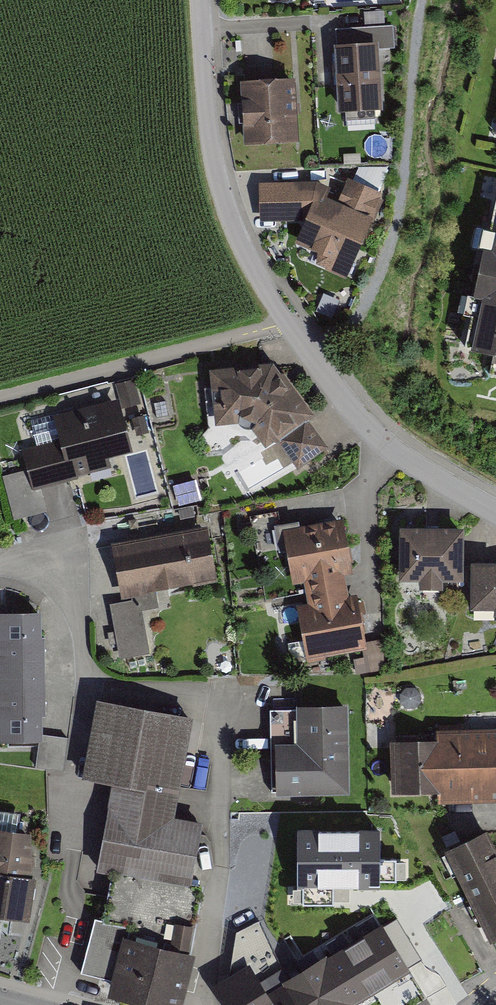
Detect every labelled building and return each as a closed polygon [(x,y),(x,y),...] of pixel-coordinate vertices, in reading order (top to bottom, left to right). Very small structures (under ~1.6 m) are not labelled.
[(337,50),(378,48),(378,51),(394,50),(393,28),(336,32),(337,50)] [(339,117),(382,115),(378,51),(378,48),(337,50),(335,50),(339,117)] [(301,79),(249,81),(252,145),(304,143),(301,79)] [(334,183),(293,187),(296,224),(314,222),(304,242),(322,251),(320,260),(355,278),(386,223),(375,218),(387,194),(356,179),(345,201),(335,198),(334,183)] [(495,206),(464,354),(495,360),(495,206)] [(215,422),(239,420),(240,422),(242,424),(244,426),(247,426),(249,426),(251,425),(265,444),(273,438),(277,439),(278,439),(309,416),(315,412),(274,357),(210,363),(215,422)] [(60,442),(25,451),(35,491),(112,470),(108,458),(131,452),(115,393),(51,410),(60,442)] [(309,416),(278,439),(299,466),(329,444),(309,416)] [(173,483),(169,484),(176,507),(204,499),(197,476),(195,477),(173,483)] [(301,525),(300,519),(275,524),(280,551),(289,550),(294,581),(304,579),(309,608),(299,610),(307,659),(367,649),(359,597),(350,599),(346,575),(354,574),(344,518),(301,525)] [(401,528),(400,582),(422,582),(422,591),(445,591),(445,582),(465,582),(465,528),(401,528)] [(209,529),(114,546),(124,600),(137,597),(219,581),(209,529)] [(475,566),(475,611),(495,611),(495,566),(475,566)] [(124,600),(108,603),(120,659),(149,653),(137,597),(124,600)] [(42,678),(41,613),(0,613),(0,678),(42,678)] [(384,669),(384,639),(372,641),(361,642),(367,671),(384,669)] [(42,678),(0,678),(0,743),(40,743),(40,735),(43,735),(42,678)] [(105,700),(88,779),(115,785),(97,870),(115,874),(105,919),(96,917),(83,976),(116,983),(113,997),(152,1004),(184,1004),(195,954),(186,952),(199,888),(188,885),(201,825),(176,820),(197,720),(105,700)] [(355,710),(278,709),(277,796),(354,797),(355,710)] [(401,744),(401,793),(438,794),(438,805),(495,806),(495,731),(445,730),(444,744),(401,744)] [(40,743),(37,768),(64,771),(68,738),(43,735),(40,735),(40,743)] [(33,877),(32,833),(0,828),(0,871),(33,877)] [(381,887),(380,831),(298,832),(298,888),(381,887)] [(445,851),(491,941),(495,938),(495,852),(485,831),(445,851)] [(31,921),(38,878),(33,877),(0,871),(0,916),(31,921)] [(220,983),(234,1004),(359,1004),(403,979),(370,926),(293,974),(260,919),(240,927),(235,974),(220,983)]
